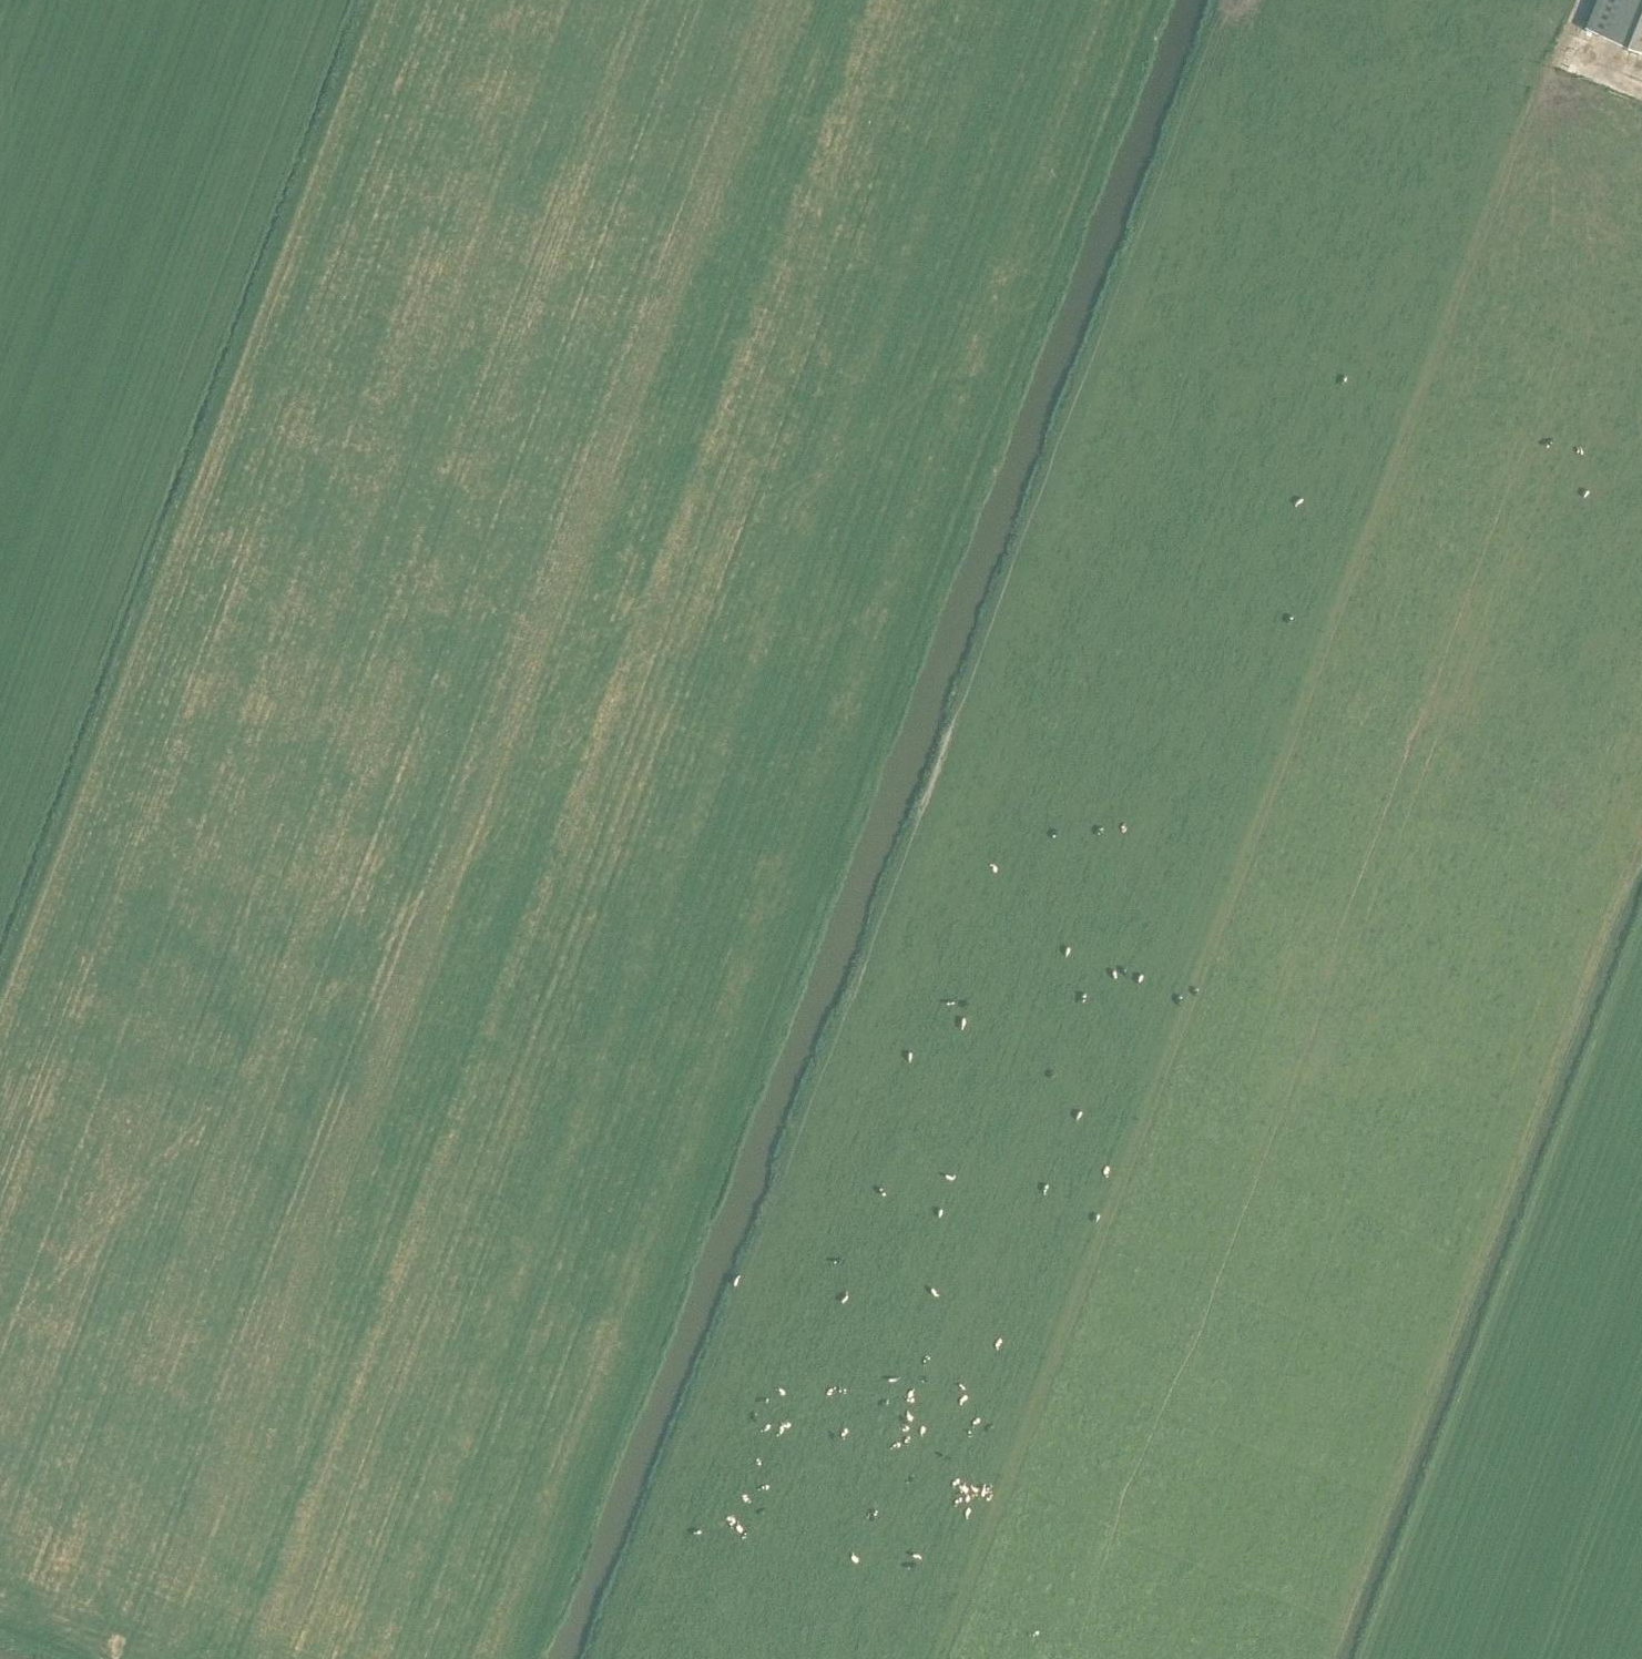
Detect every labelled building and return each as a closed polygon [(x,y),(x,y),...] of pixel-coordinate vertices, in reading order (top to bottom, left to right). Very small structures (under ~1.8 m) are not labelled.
[(1586,26),(1641,48),(1641,0),(1597,0),(1586,26)]
